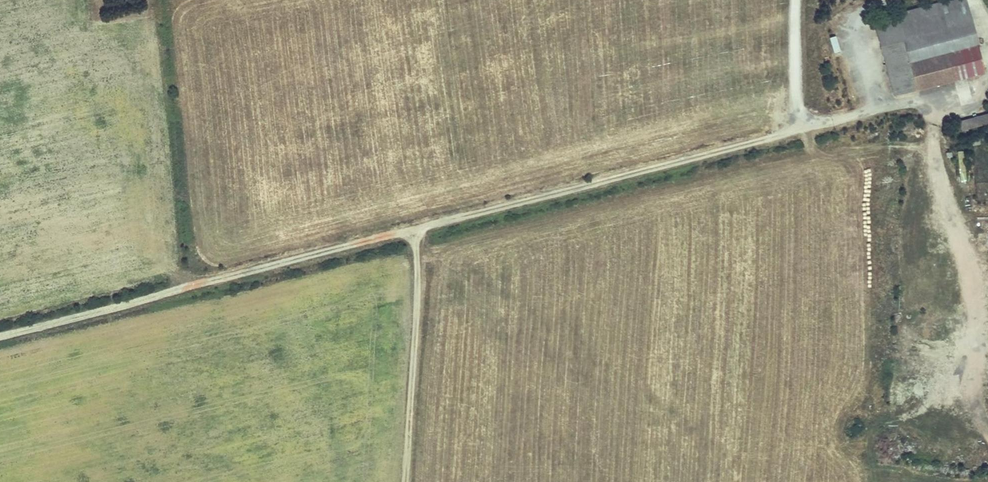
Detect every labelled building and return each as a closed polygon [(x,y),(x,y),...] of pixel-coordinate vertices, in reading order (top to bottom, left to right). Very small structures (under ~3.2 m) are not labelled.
[(869,15),(883,65),(945,48),(975,40),(963,0),(922,0),(869,15)] [(833,53),(840,51),(836,36),(829,37),(833,53)] [(945,48),(883,65),(891,95),(953,78),(945,48)] [(959,121),(961,130),(987,123),(987,113),(959,121)] [(956,152),(961,181),(966,180),(962,151),(956,152)]
